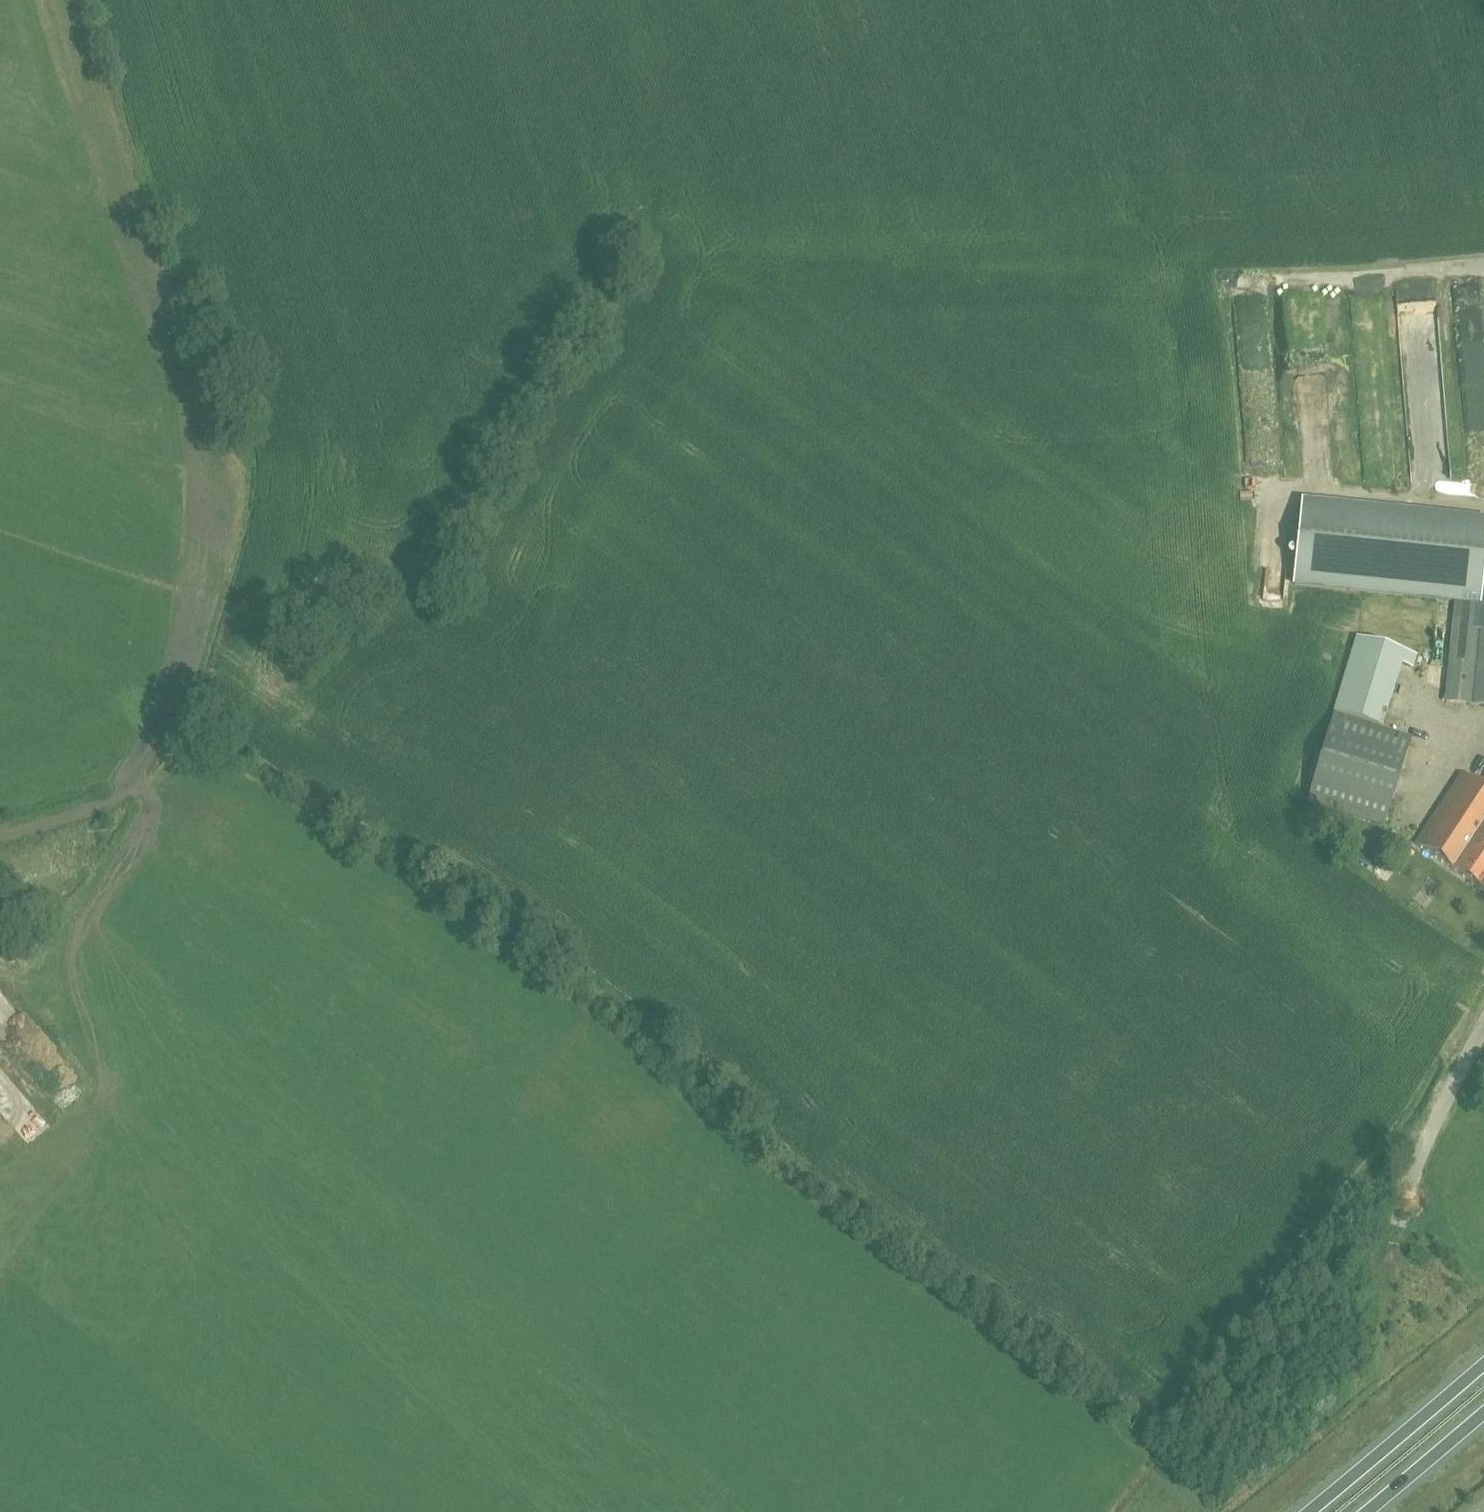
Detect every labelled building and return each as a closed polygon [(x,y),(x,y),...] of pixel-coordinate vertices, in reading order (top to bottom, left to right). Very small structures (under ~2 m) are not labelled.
[(1294,587),(1438,600),(1457,602),(1455,620),(1447,704),(1483,708),(1483,525),(1301,507),(1294,587)] [(1274,588),(1271,602),(1288,606),(1291,592),(1274,588)] [(1361,638),(1344,716),(1393,726),(1406,667),(1422,671),(1426,652),(1361,638)] [(1411,742),(1334,717),(1308,801),(1385,825),(1411,742)] [(1483,840),(1483,790),(1463,776),(1417,845),(1460,875),(1483,840)] [(1460,875),(1483,892),(1483,840),(1460,875)]
